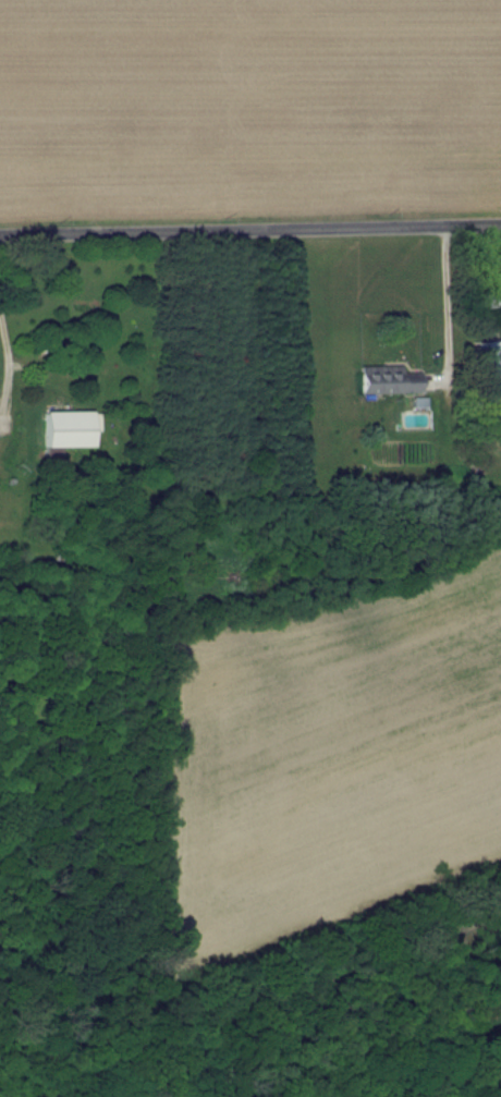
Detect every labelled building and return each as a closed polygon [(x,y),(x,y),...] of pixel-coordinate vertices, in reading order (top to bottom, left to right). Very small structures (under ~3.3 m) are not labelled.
[(478,343),(480,391),(491,390),(492,435),(500,434),(500,342),(478,343)] [(359,367),(360,394),(420,393),(420,373),(401,373),(401,366),(359,367)] [(90,447),(90,432),(99,432),(99,412),(43,413),(43,448),(90,447)]
